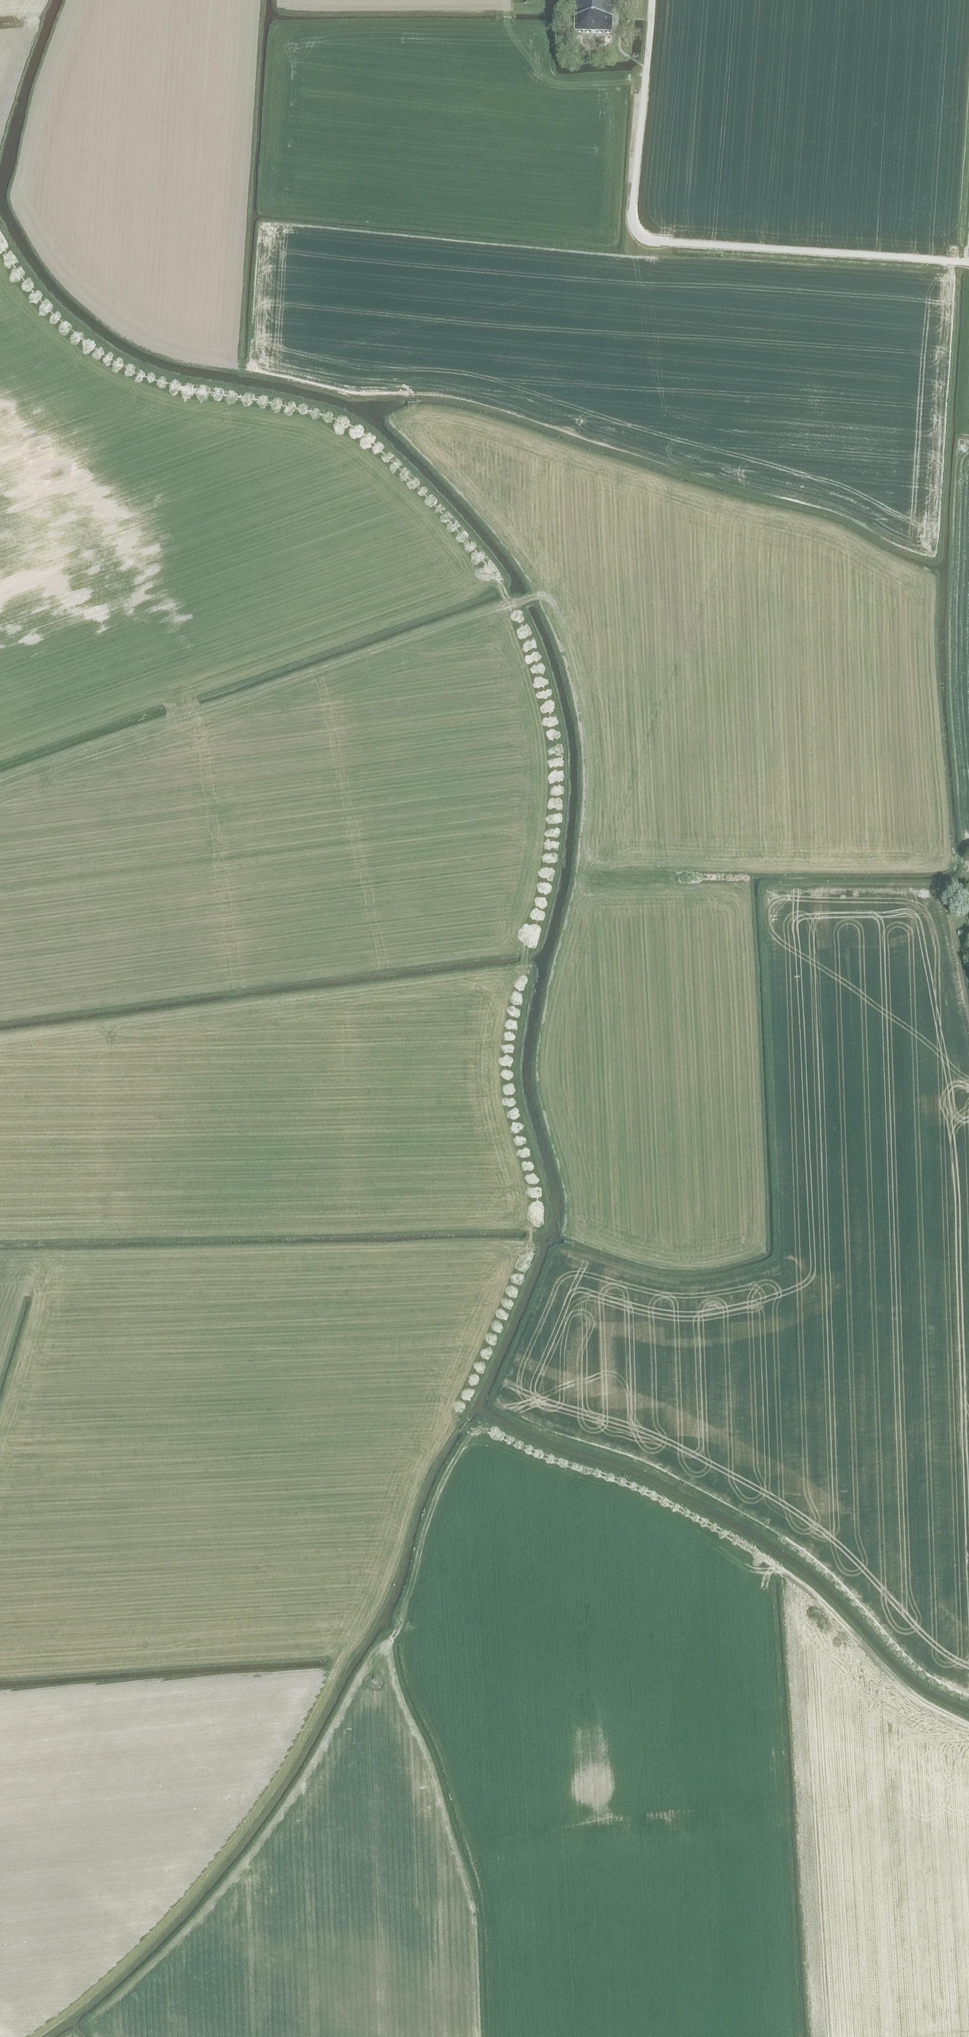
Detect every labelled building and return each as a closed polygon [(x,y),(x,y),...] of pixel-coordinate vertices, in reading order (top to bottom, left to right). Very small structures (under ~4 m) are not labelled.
[(575,33),(612,33),(612,16),(612,0),(575,0),(575,17),(575,33)]
